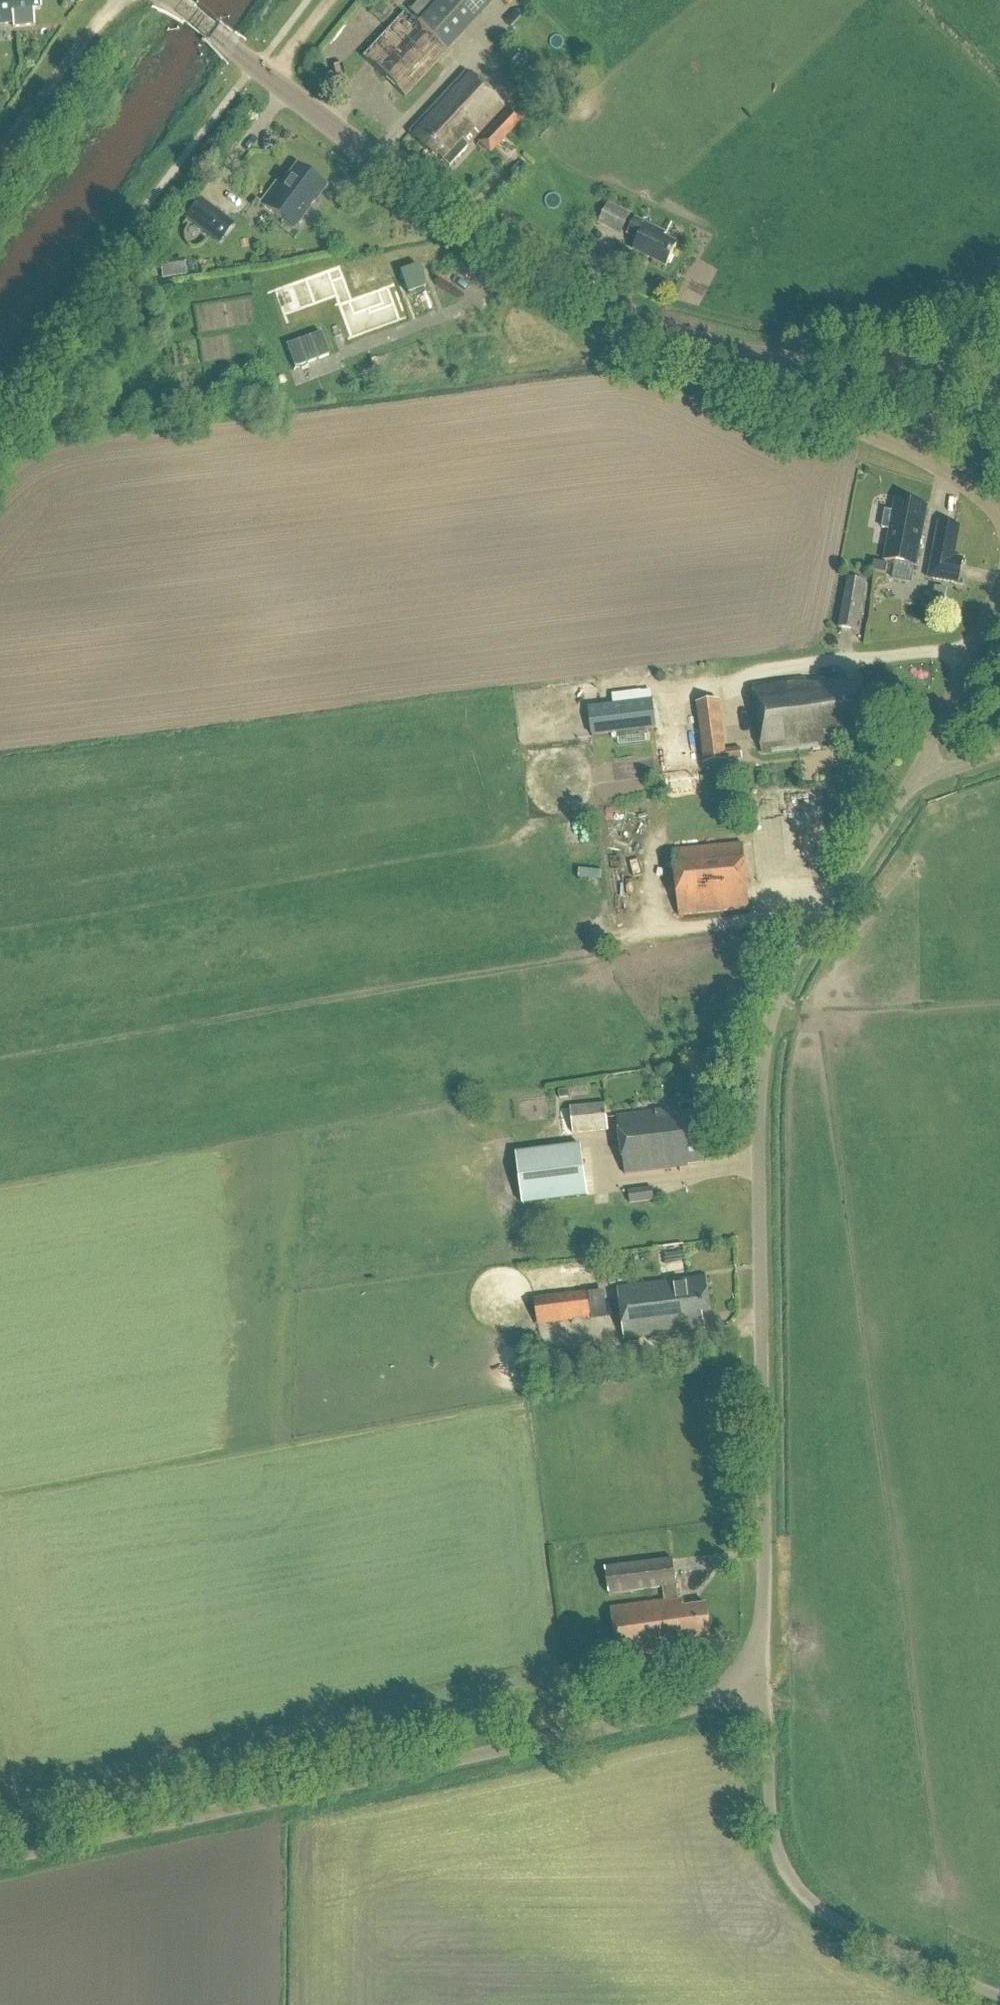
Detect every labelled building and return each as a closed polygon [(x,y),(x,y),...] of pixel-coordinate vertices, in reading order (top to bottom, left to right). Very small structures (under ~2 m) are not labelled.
[(12,25),(13,29),(34,26),(32,12),(40,11),(39,1),(20,3),(20,5),(10,7),(10,0),(0,0),(0,26),(12,25)] [(416,27),(445,54),(495,0),(440,0),(416,27)] [(403,15),(362,59),(404,98),(445,54),(416,27),(403,15)] [(435,158),(448,170),(467,150),(463,146),(470,139),(471,141),(502,108),(466,74),(407,136),(433,160),(435,158)] [(476,142),(489,155),(521,120),(509,108),(476,142)] [(314,204),(325,189),(296,167),(289,176),(286,176),(281,183),(281,186),(280,188),(276,185),(260,206),(293,231),(310,209),(309,208),(313,204),(314,204)] [(198,201),(184,219),(207,236),(219,245),(232,227),(221,219),(198,201)] [(608,207),(599,225),(620,235),(629,217),(608,207)] [(633,252),(666,268),(676,246),(663,239),(665,235),(634,220),(627,236),(638,242),(633,252)] [(376,343),(384,365),(401,359),(400,356),(414,350),(403,322),(410,320),(397,284),(354,301),(342,268),(280,291),(293,323),(340,306),(353,341),(385,329),(388,339),(376,343)] [(322,335),(288,347),(297,370),(330,357),(322,335)] [(884,560),(916,566),(927,509),(895,503),(884,560)] [(939,524),(932,554),(953,559),(960,529),(939,524)] [(953,559),(932,554),(927,579),(957,586),(963,561),(953,559)] [(876,565),(875,575),(889,577),(891,567),(876,565)] [(838,630),(856,634),(867,585),(849,581),(838,630)] [(753,689),(762,756),(825,748),(824,737),(865,732),(859,684),(816,689),(804,686),(804,682),(753,689)] [(587,707),(590,736),(655,728),(652,699),(587,707)] [(718,703),(697,706),(704,764),(741,760),(740,750),(725,752),(718,703)] [(716,847),(716,839),(671,840),(671,848),(716,847)] [(674,853),(680,918),(750,911),(743,846),(674,853)] [(590,863),(590,854),(570,855),(570,864),(590,863)] [(568,1099),(567,1092),(559,1093),(560,1100),(568,1099)] [(605,1104),(570,1107),(573,1136),(608,1133),(605,1104)] [(619,1118),(626,1176),(689,1168),(689,1165),(705,1163),(699,1114),(691,1115),(690,1105),(676,1106),(677,1111),(672,1112),(672,1113),(657,1115),(656,1113),(619,1118)] [(581,1148),(518,1156),(524,1206),(587,1198),(581,1148)] [(628,1189),(629,1203),(653,1201),(652,1187),(628,1189)] [(620,1291),(626,1342),(705,1332),(703,1314),(711,1313),(706,1279),(620,1291)] [(587,1295),(536,1302),(538,1326),(590,1319),(587,1295)] [(537,1340),(591,1330),(589,1319),(535,1328),(537,1340)] [(613,1610),(620,1663),(692,1654),(691,1644),(712,1642),(708,1606),(686,1609),(685,1600),(678,1601),(672,1558),(604,1567),(607,1593),(661,1587),(663,1603),(613,1610)]
